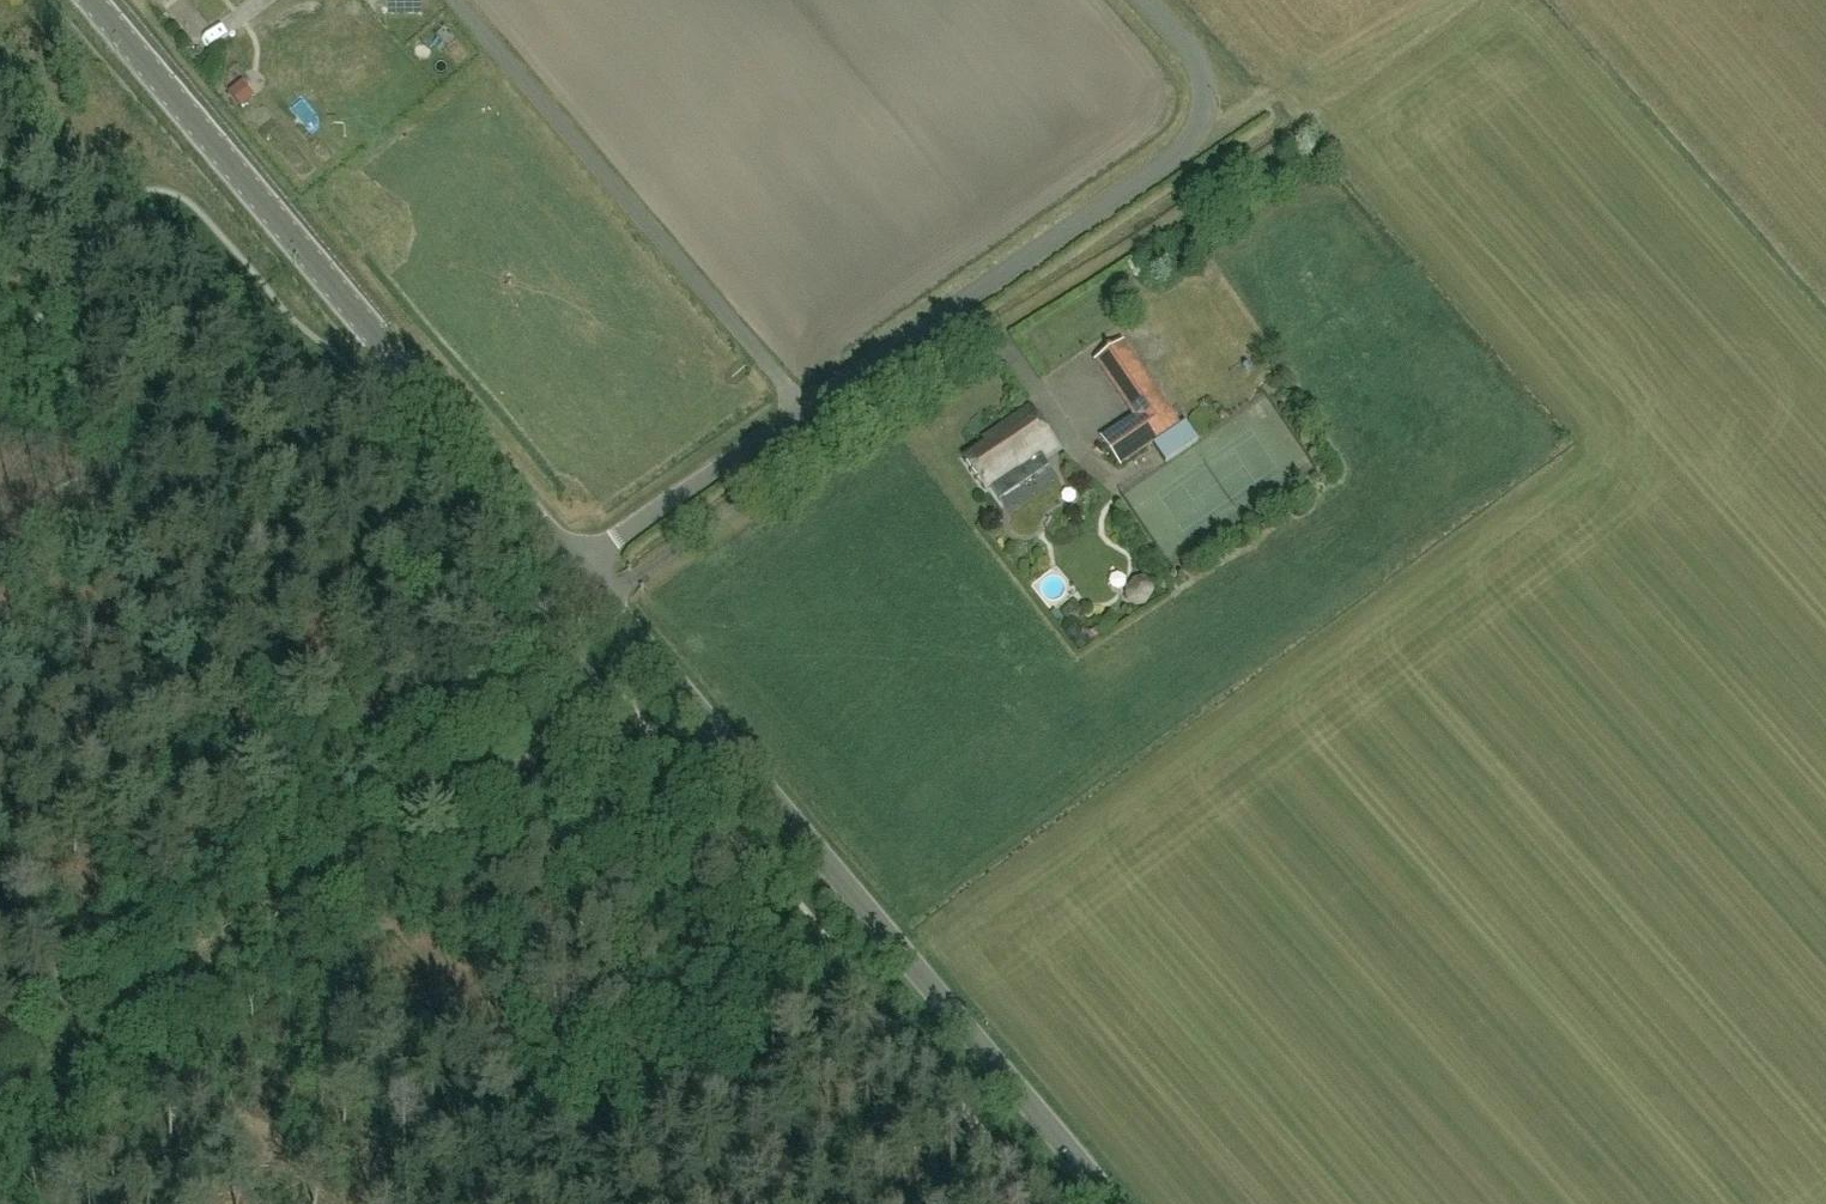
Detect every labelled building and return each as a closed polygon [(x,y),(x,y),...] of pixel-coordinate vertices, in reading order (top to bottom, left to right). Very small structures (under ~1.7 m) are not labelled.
[(180,0),(156,0),(165,12),(180,0)] [(1119,465),(1176,428),(1121,346),(1097,362),(1135,418),(1103,440),(1119,465)] [(1015,475),(1054,450),(1025,409),(980,439),(983,444),(960,459),(981,490),(1012,470),(1015,475)] [(1144,574),(1133,577),(1124,591),(1126,601),(1135,607),(1145,604),(1154,590),(1152,580),(1144,574)]
